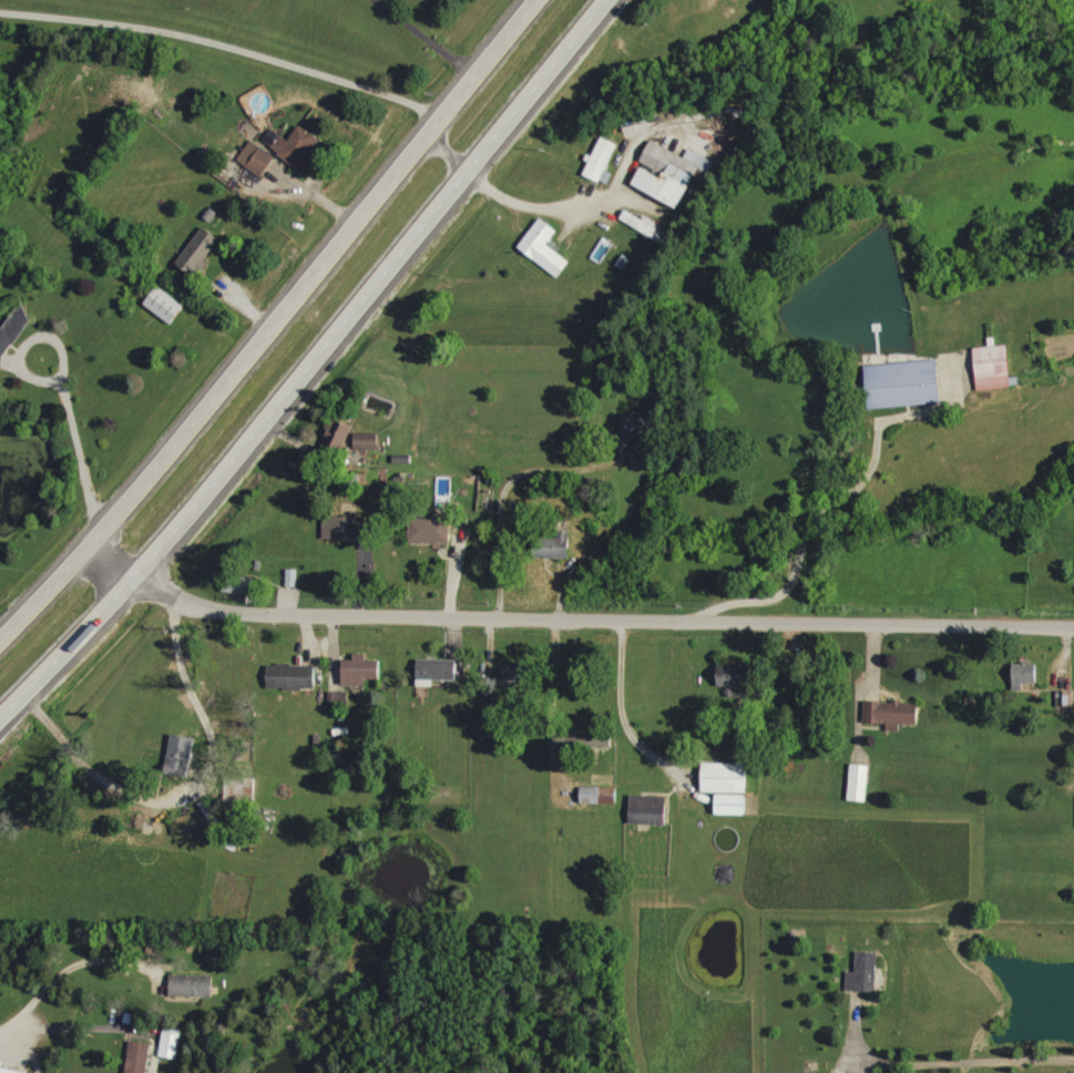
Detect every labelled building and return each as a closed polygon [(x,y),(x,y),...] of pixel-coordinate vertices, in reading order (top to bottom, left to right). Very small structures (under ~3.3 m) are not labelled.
[(262,142),(303,168),(322,139),(300,125),(291,140),(272,128),(262,142)] [(608,170),(620,144),(603,137),(594,156),(592,155),(583,174),(609,185),(615,173),(608,170)] [(238,160),(262,177),(276,157),(252,140),(238,160)] [(641,164),(644,165),(634,186),(681,209),(695,179),(703,183),(714,160),(690,148),(686,157),(652,140),(641,164)] [(668,234),(657,228),(659,223),(646,216),(644,219),(627,209),(621,219),(663,243),(668,234)] [(560,230),(541,217),(519,248),(561,277),(572,261),(549,245),(560,230)] [(197,274),(222,238),(204,226),(179,261),(197,274)] [(186,304),(157,286),(145,307),(174,323),(186,304)] [(19,307),(2,331),(0,329),(0,367),(34,317),(19,307)] [(979,390),(1012,388),(1010,346),(977,347),(979,390)] [(871,408),(944,404),(941,361),(869,364),(871,408)] [(623,437),(659,436),(659,414),(622,415),(623,437)] [(355,427),(335,418),(320,453),(332,458),(337,446),(345,450),(355,427)] [(379,449),(379,433),(356,434),(357,449),(379,449)] [(451,543),(452,514),(437,514),(437,520),(411,519),(411,542),(451,543)] [(368,541),(369,518),(325,517),(324,539),(368,541)] [(539,558),(571,558),(571,535),(538,535),(539,558)] [(345,660),(345,685),(369,685),(369,680),(382,680),(383,661),(368,660),(368,654),(356,654),(356,661),(345,660)] [(419,686),(436,687),(436,680),(458,681),(459,660),(419,659),(419,686)] [(504,664),(505,682),(531,680),(531,663),(504,664)] [(1040,684),(1039,663),(1014,664),(1015,690),(1025,690),(1024,684),(1040,684)] [(268,666),(269,690),(317,688),(316,664),(268,666)] [(746,665),(720,665),(720,687),(727,687),(728,696),(747,696),(746,665)] [(1058,692),(1057,713),(1067,713),(1067,705),(1073,705),(1073,692),(1058,692)] [(330,694),(332,708),(339,708),(338,693),(330,694)] [(864,723),(889,723),(889,731),(901,731),(901,725),(920,725),(920,704),(903,704),(904,701),(865,700),(864,723)] [(197,739),(173,734),(166,773),(189,778),(197,739)] [(748,793),(748,763),(703,763),(704,793),(748,793)] [(848,800),(867,802),(871,766),(852,763),(848,800)] [(582,804),(616,803),(615,787),(582,787),(582,804)] [(630,823),(667,825),(668,796),(631,795),(630,823)] [(747,816),(747,795),(718,795),(718,815),(747,816)] [(879,951),(858,951),(857,971),(848,971),(847,990),(878,991),(879,951)] [(215,995),(214,974),(171,975),(172,996),(215,995)] [(160,1056),(179,1059),(184,1029),(165,1026),(160,1056)] [(152,1043),(132,1039),(126,1072),(148,1072),(152,1043)]
